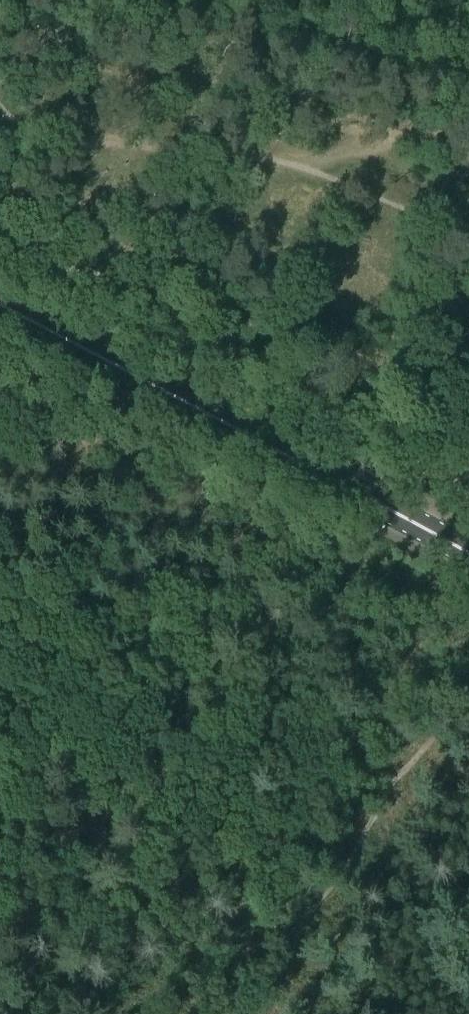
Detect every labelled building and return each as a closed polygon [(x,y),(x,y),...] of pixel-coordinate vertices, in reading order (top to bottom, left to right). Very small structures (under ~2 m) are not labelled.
[(410,135),(413,123),(396,118),(393,129),(410,135)]
